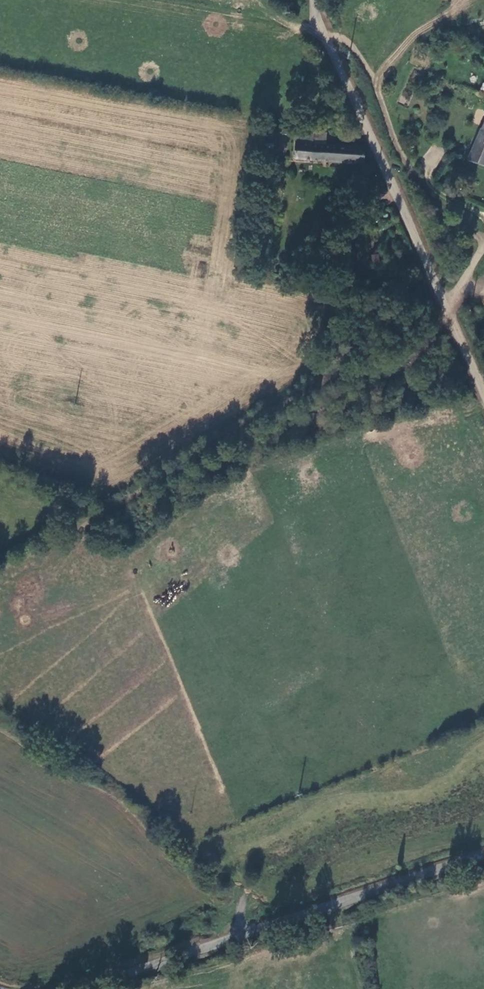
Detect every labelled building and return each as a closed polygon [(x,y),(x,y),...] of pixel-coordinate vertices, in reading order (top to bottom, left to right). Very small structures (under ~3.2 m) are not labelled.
[(470,158),(483,165),(483,125),(470,158)] [(325,129),(297,128),(296,137),(314,139),(315,140),(324,141),(325,129)] [(314,139),(296,137),(294,153),(361,160),(363,144),(324,141),(315,140),(314,139)]
